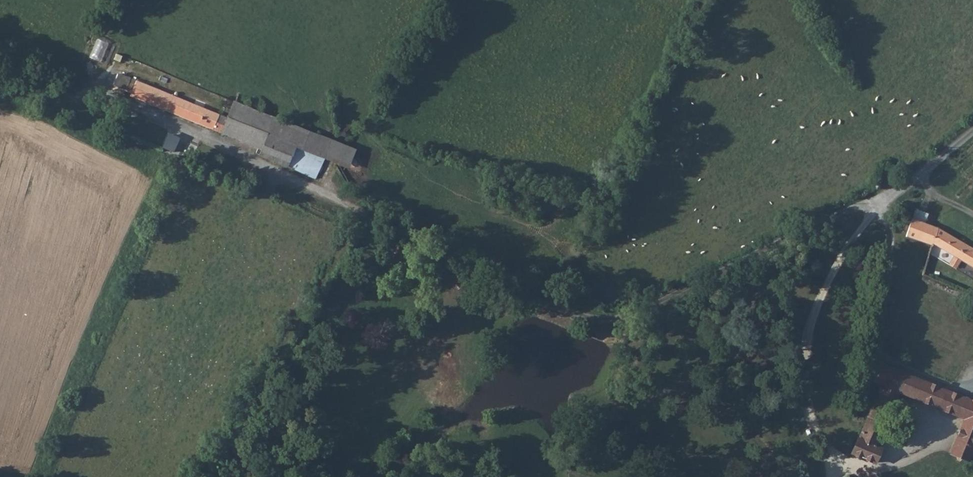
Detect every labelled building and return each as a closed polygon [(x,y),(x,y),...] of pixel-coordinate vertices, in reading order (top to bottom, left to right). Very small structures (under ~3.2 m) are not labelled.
[(100,39),(92,57),(103,62),(111,44),(100,39)] [(223,120),(134,84),(132,88),(126,86),(121,98),(127,100),(129,96),(258,152),(264,136),(249,130),(223,120)] [(249,130),(264,136),(273,116),(231,98),(223,120),(249,130)] [(273,116),(264,136),(293,148),(322,158),(345,167),(353,147),(273,116)] [(163,147),(182,157),(191,141),(171,131),(163,147)] [(286,165),(293,148),(264,136),(258,152),(256,157),(285,169),(286,165)] [(293,148),(286,165),(315,177),(322,158),(293,148)] [(956,260),(963,246),(936,229),(926,226),(929,216),(916,211),(913,221),(912,221),(910,241),(935,252),(936,248),(956,260)] [(956,260),(972,271),(972,252),(963,246),(956,260)] [(846,453),(869,463),(876,446),(871,444),(893,392),(961,420),(948,452),(964,458),(972,436),(972,406),(952,397),(891,372),(867,362),(860,379),(875,385),(846,453)] [(785,373),(787,369),(774,363),(771,370),(781,373),(782,372),(785,373)] [(291,422),(286,416),(277,424),(282,430),(291,422)]
